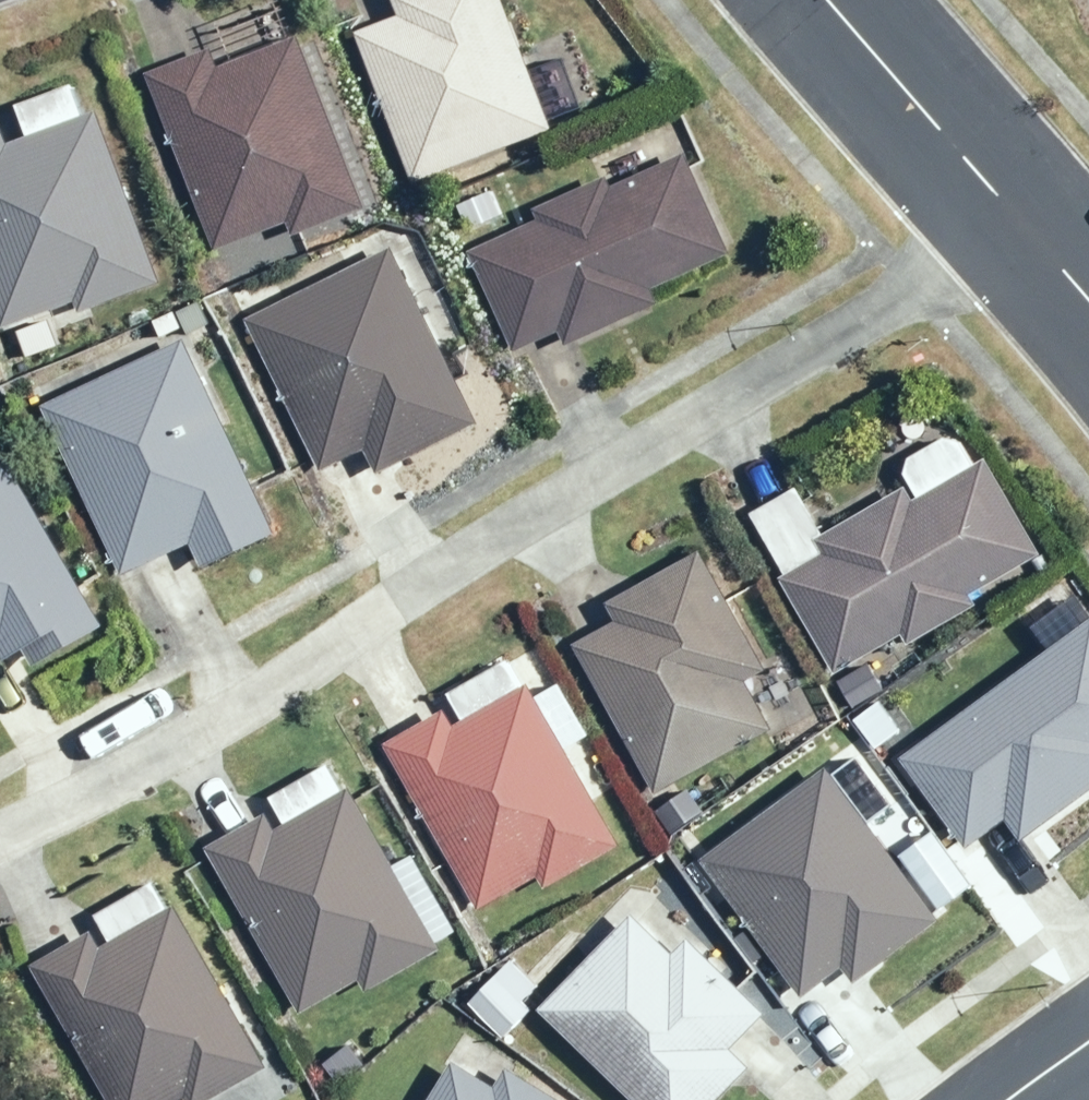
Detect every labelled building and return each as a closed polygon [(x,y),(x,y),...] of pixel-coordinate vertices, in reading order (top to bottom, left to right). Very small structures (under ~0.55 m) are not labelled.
[(352,33),(409,187),(562,130),(513,0),(394,0),(399,15),(352,33)] [(298,21),(147,75),(214,259),(297,229),(302,244),(370,220),(298,21)] [(0,119),(0,311),(20,361),(72,340),(59,309),(81,300),(88,318),(165,287),(83,82),(16,108),(26,135),(12,140),(3,117),(0,119)] [(545,218),(477,247),(523,350),(566,331),(573,346),(664,306),(658,294),(734,261),(686,153),(620,183),(615,172),(539,206),(545,218)] [(390,241),(237,313),(312,473),(370,446),(384,478),(480,433),(390,241)] [(196,339),(41,407),(117,580),(195,546),(206,571),(283,537),(196,339)] [(803,485),(741,520),(854,705),(888,685),(870,656),(908,632),(915,644),(981,604),(978,600),(1049,557),(988,458),(969,470),(950,437),(902,466),(908,476),(830,524),(803,485)] [(10,651),(24,675),(113,622),(17,458),(0,467),(0,657),(10,651)] [(621,617),(566,649),(672,834),(711,811),(687,768),(777,716),(756,679),(775,668),(707,552),(615,605),(621,617)] [(894,755),(973,866),(1015,836),(1023,847),(1088,799),(1088,607),(1078,592),(1030,626),(1045,647),(894,755)] [(381,739),(388,750),(479,913),(545,876),(551,888),(621,849),(567,752),(593,738),(558,677),(536,689),(520,661),(381,739)] [(453,951),(336,760),(270,801),(275,809),(204,853),(306,1019),(363,984),(373,1000),(453,951)] [(829,769),(709,859),(811,994),(846,967),(854,978),(938,915),(829,769)] [(293,1087),(163,877),(98,917),(104,926),(32,969),(113,1099),(272,1099),(293,1087)] [(793,1063),(763,1033),(776,1020),(636,877),(536,975),(514,953),(465,1001),(507,1044),(545,1006),(637,1099),(722,1099),(741,1082),(757,1098),(793,1063)] [(432,1099),(567,1099),(493,1056),(497,1049),(462,1028),(441,1063),(450,1069),(432,1099)]
